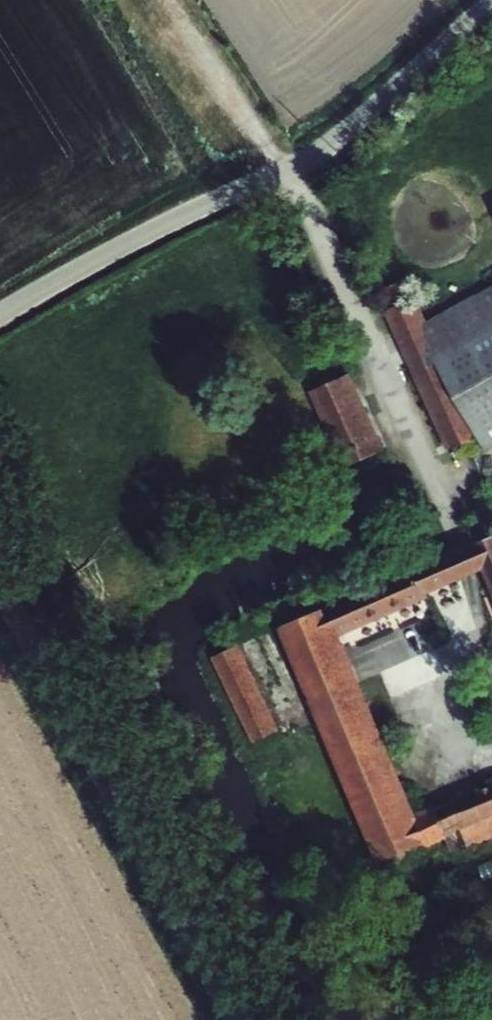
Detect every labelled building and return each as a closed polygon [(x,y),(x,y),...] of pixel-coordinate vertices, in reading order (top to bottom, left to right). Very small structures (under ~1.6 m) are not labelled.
[(375,290),(447,448),(477,435),(485,450),(491,446),(491,283),(427,320),(408,278),(375,290)] [(387,447),(351,371),(310,391),(346,467),(387,447)] [(479,541),(475,543),(485,569),(490,585),(491,589),(491,535),(479,541)] [(458,546),(471,574),(485,569),(475,543),(479,541),(478,538),(458,546)] [(470,846),(491,837),(491,779),(491,785),(485,787),(482,783),(433,803),(434,806),(418,812),(342,635),(430,597),(428,593),(471,574),(458,546),(279,627),(379,863),(426,843),(428,846),(447,838),(452,852),(464,847),(459,833),(463,830),(470,846)] [(281,730),(239,645),(213,657),(254,743),(281,730)]
